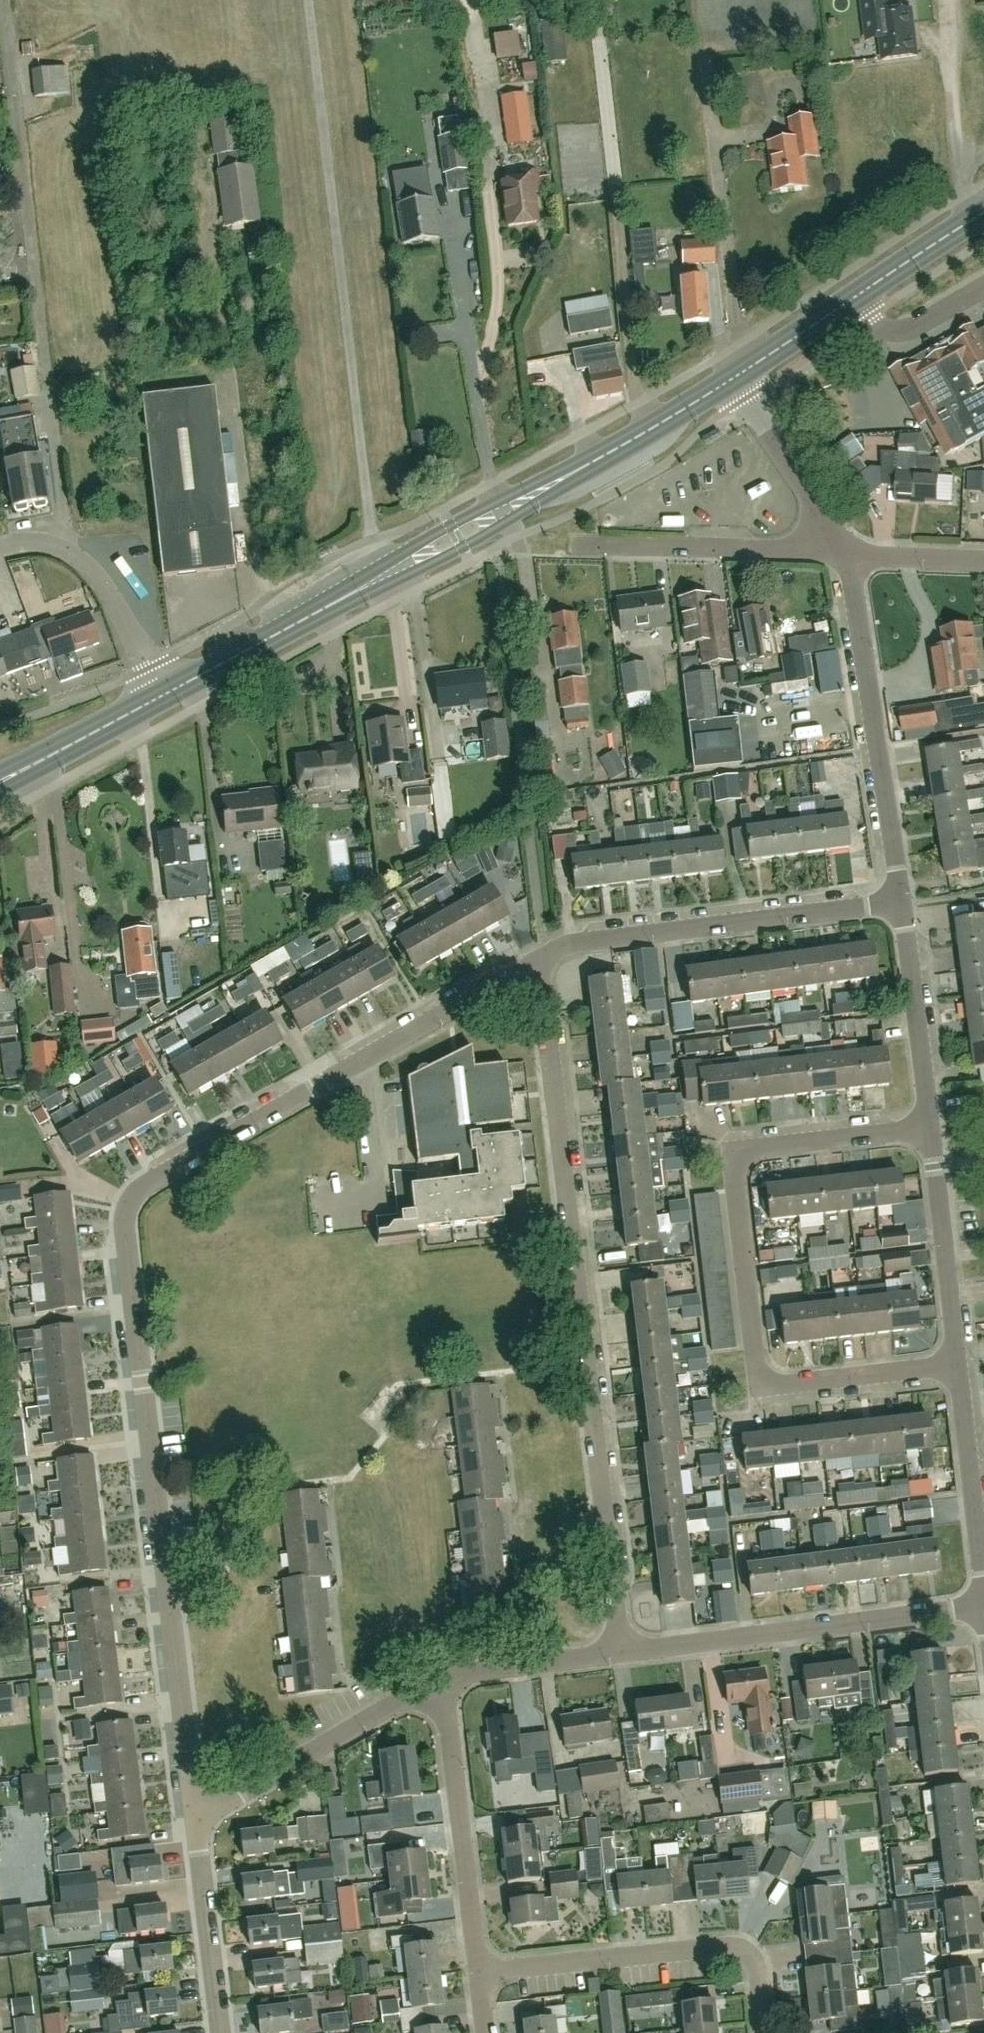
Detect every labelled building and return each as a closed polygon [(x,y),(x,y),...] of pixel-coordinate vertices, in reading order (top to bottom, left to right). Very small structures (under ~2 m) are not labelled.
[(883,57),(917,53),(912,13),(877,17),(883,57)] [(498,33),(499,63),(523,62),(522,32),(498,33)] [(571,62),(569,38),(549,40),(550,64),(571,62)] [(522,66),(525,84),(540,82),(537,63),(522,66)] [(34,97),(69,94),(66,67),(32,71),(34,97)] [(508,146),(532,142),(526,94),(502,97),(508,146)] [(235,120),(240,119),(238,105),(213,109),(215,122),(235,120)] [(803,159),(818,157),(813,118),(791,121),(794,141),(770,144),(776,191),(807,187),(803,159)] [(225,227),(259,223),(251,167),(239,169),(237,152),(238,152),(234,120),(211,123),(216,155),(223,154),(225,171),(218,172),(225,227)] [(252,150),(261,149),(258,130),(249,131),(252,150)] [(438,138),(444,175),(469,172),(464,134),(438,138)] [(502,183),(508,227),(538,223),(534,194),(539,193),(536,172),(518,175),(519,180),(502,183)] [(404,245),(410,244),(414,246),(422,245),(424,241),(438,239),(431,199),(398,204),(404,245)] [(684,234),(684,242),(681,243),(683,265),(715,263),(713,240),(712,232),(684,234)] [(657,265),(656,257),(670,255),(668,237),(630,240),(632,259),(635,287),(644,286),(642,267),(657,265)] [(684,323),(708,321),(705,279),(680,281),(684,323)] [(569,337),(612,329),(609,310),(566,318),(569,337)] [(966,448),(982,440),(983,438),(983,345),(978,333),(930,360),(957,408),(947,413),(966,448)] [(593,398),(623,392),(615,351),(586,357),(573,359),(575,370),(588,367),(593,398)] [(930,360),(903,374),(944,451),(951,455),(966,448),(947,413),(957,408),(930,360)] [(16,399),(39,395),(35,368),(11,372),(16,399)] [(235,569),(231,529),(214,388),(141,397),(162,577),(235,569)] [(48,502),(48,500),(47,500),(39,456),(39,457),(32,417),(0,422),(0,435),(5,463),(4,463),(12,506),(12,508),(14,508),(17,513),(27,511),(28,505),(33,504),(36,509),(46,508),(46,502),(48,502)] [(426,432),(410,434),(412,451),(428,449),(426,432)] [(922,434),(900,435),(899,450),(914,450),(917,454),(933,455),(922,434)] [(855,481),(872,472),(863,455),(869,452),(860,436),(837,447),(855,481)] [(882,485),(897,485),(896,500),(936,502),(938,477),(939,477),(940,460),(918,459),(917,474),(898,473),(899,453),(881,452),(882,485)] [(969,472),(968,492),(983,492),(983,473),(969,472)] [(621,633),(665,627),(661,594),(617,600),(621,633)] [(708,598),(681,601),(686,645),(701,643),(703,665),(729,662),(722,606),(710,608),(708,598)] [(761,645),(772,643),(765,608),(739,613),(747,658),(763,655),(761,645)] [(15,636),(0,641),(0,658),(6,675),(52,659),(61,682),(83,675),(75,652),(99,643),(88,613),(55,625),(53,619),(31,627),(32,630),(15,636)] [(581,666),(579,649),(575,616),(549,620),(554,653),(555,653),(557,669),(581,666)] [(980,684),(978,671),(971,627),(942,632),(948,669),(935,671),(938,695),(978,688),(980,684)] [(814,635),(788,639),(790,654),(816,651),(814,635)] [(786,682),(806,679),(802,655),(782,659),(786,682)] [(624,697),(651,693),(647,663),(620,666),(624,697)] [(471,712),(487,710),(482,672),(436,678),(440,710),(470,706),(471,712)] [(757,752),(740,755),(736,720),(719,722),(713,675),(684,678),(694,770),(741,765),(741,764),(759,761),(757,752)] [(562,710),(563,710),(565,720),(589,717),(588,707),(585,679),(558,682),(562,710)] [(743,686),(744,698),(772,697),(771,685),(743,686)] [(977,713),(935,719),(933,707),(901,712),(905,739),(979,727),(977,713)] [(403,785),(424,783),(420,752),(407,754),(403,721),(368,725),(373,768),(401,765),(403,785)] [(487,760),(509,758),(505,722),(482,724),(487,760)] [(931,774),(962,768),(959,753),(982,750),(981,741),(958,744),(958,748),(927,753),(931,774)] [(302,795),(356,789),(351,747),(326,751),(326,757),(298,760),(302,795)] [(599,760),(611,781),(626,772),(615,751),(599,760)] [(853,757),(840,760),(843,775),(856,773),(853,757)] [(931,774),(934,799),(966,793),(963,777),(983,774),(983,765),(962,768),(931,774)] [(455,801),(455,773),(438,772),(437,801),(455,801)] [(810,774),(813,798),(816,821),(821,820),(825,852),(850,849),(846,817),(826,820),(823,797),(828,796),(825,772),(810,774)] [(749,773),(738,775),(738,774),(712,778),(715,803),(741,800),(740,793),(748,792),(749,773)] [(407,808),(415,808),(432,806),(431,788),(413,789),(406,790),(407,808)] [(227,834),(255,830),(281,827),(276,789),(258,792),(259,796),(223,800),(227,834)] [(966,793),(934,799),(938,823),(970,817),(967,802),(983,799),(983,790),(966,793)] [(796,823),(800,856),(825,852),(821,820),(816,821),(801,823),(798,800),(789,801),(792,824),(796,823)] [(771,826),(775,859),(800,856),(796,823),(792,824),(777,826),(774,803),(764,805),(767,827),(771,826)] [(771,826),(767,827),(752,828),(749,806),(740,808),(742,829),(731,831),(736,862),(750,861),(750,862),(775,859),(771,826)] [(554,826),(571,824),(570,811),(553,813),(554,826)] [(574,822),(587,821),(586,812),(573,814),(574,822)] [(645,850),(649,882),(674,879),(670,847),(666,848),(651,850),(648,827),(646,814),(638,815),(640,828),(639,828),(641,851),(645,850)] [(938,823),(942,847),(974,842),(971,827),(983,825),(983,815),(970,817),(938,823)] [(621,853),(625,885),(649,882),(645,850),(641,851),(626,853),(622,819),(613,821),(617,854),(621,853)] [(698,821),(692,822),(688,822),(691,844),(694,844),(698,876),(724,873),(720,841),(701,843),(698,821)] [(670,847),(674,879),(698,876),(694,844),(691,844),(675,847),(672,824),(663,825),(666,848),(670,847)] [(596,856),(600,888),(625,885),(621,853),(617,854),(601,856),(598,833),(589,834),(592,857),(596,856)] [(205,862),(188,864),(185,834),(159,837),(162,869),(164,880),(166,901),(209,895),(207,875),(205,862)] [(565,837),(565,836),(551,838),(554,862),(568,860),(571,860),(575,891),(600,888),(596,856),(592,857),(577,859),(574,836),(565,837)] [(488,844),(486,845),(483,838),(473,843),(476,850),(475,850),(486,875),(499,869),(488,844)] [(942,847),(946,876),(978,871),(975,851),(983,850),(983,840),(974,842),(942,847)] [(261,873),(265,872),(286,870),(282,841),(257,843),(261,873)] [(480,875),(476,868),(479,866),(473,855),(455,865),(466,884),(480,875)] [(424,877),(429,886),(428,886),(434,897),(451,887),(445,877),(444,877),(439,869),(424,877)] [(434,897),(428,886),(427,887),(422,877),(415,881),(421,891),(411,896),(417,907),(434,897)] [(292,890),(296,889),(294,881),(290,882),(278,884),(280,893),(292,890)] [(462,894),(466,902),(467,901),(485,932),(508,918),(491,888),(482,893),(478,885),(462,894)] [(467,901),(466,902),(444,914),(462,945),(485,932),(467,901)] [(387,924),(405,914),(398,903),(381,913),(387,924)] [(19,913),(23,940),(20,941),(24,973),(46,969),(42,938),(54,936),(50,909),(19,913)] [(343,922),(349,932),(345,934),(351,944),(369,935),(363,926),(371,921),(363,909),(343,922)] [(462,945),(444,914),(422,927),(439,958),(462,945)] [(439,958),(422,927),(419,929),(413,917),(402,924),(408,935),(398,941),(415,971),(439,958)] [(959,943),(983,940),(983,917),(957,921),(959,943)] [(143,925),(127,926),(124,930),(124,933),(121,933),(126,979),(129,979),(130,984),(134,984),(136,1002),(158,999),(150,930),(147,930),(147,928),(143,925)] [(322,961),(316,950),(314,952),(306,937),(284,949),(290,960),(292,964),(298,961),(304,972),(322,961)] [(959,943),(962,968),(983,965),(983,940),(959,943)] [(316,950),(322,961),(339,952),(333,941),(316,950)] [(346,951),(352,962),(353,962),(371,992),(394,978),(377,948),(366,954),(360,943),(346,951)] [(879,1010),(875,980),(871,947),(844,951),(849,983),(864,981),(867,1001),(859,1002),(860,1013),(879,1010)] [(163,951),(166,996),(183,995),(180,950),(163,951)] [(844,951),(818,954),(823,987),(849,983),(844,951)] [(818,954),(792,958),(797,990),(823,987),(818,954)] [(792,958),(766,961),(770,994),(797,990),(792,958)] [(17,1034),(16,1023),(17,1023),(13,990),(5,991),(2,959),(0,960),(0,1036),(17,1034)] [(766,961),(740,965),(744,997),(770,994),(766,961)] [(353,962),(352,962),(330,975),(348,1005),(371,992),(353,962)] [(284,964),(266,974),(273,984),(290,975),(284,964)] [(70,965),(48,968),(54,1017),(76,1015),(70,965)] [(744,997),(740,965),(714,968),(718,1001),(744,997)] [(966,992),(983,990),(983,965),(962,968),(966,992)] [(643,990),(645,1003),(664,1001),(659,967),(644,969),(647,990),(643,990)] [(714,968),(687,972),(692,1004),(718,1001),(714,968)] [(632,1000),(631,973),(621,974),(622,1001),(632,1000)] [(348,1005),(330,975),(307,988),(325,1019),(348,1005)] [(593,1009),(623,1006),(619,978),(590,982),(593,1009)] [(237,1005),(254,995),(248,984),(230,994),(237,1005)] [(325,1019),(307,988),(284,1002),(301,1032),(325,1019)] [(966,992),(969,1017),(983,1015),(983,990),(966,992)] [(665,1012),(664,1001),(645,1003),(646,1014),(665,1012)] [(204,1015),(210,1026),(227,1016),(220,1005),(204,1015)] [(831,1007),(833,1018),(852,1016),(851,1005),(831,1007)] [(623,1006),(593,1009),(596,1036),(626,1032),(623,1006)] [(259,1057),(282,1043),(265,1013),(241,1026),(259,1057)] [(820,1023),(820,1020),(819,1013),(800,1015),(801,1025),(820,1023)] [(210,1026),(204,1015),(180,1028),(188,1042),(195,1038),(194,1035),(210,1026)] [(749,1029),(767,1026),(766,1015),(747,1018),(749,1029)] [(781,1028),(801,1025),(800,1015),(780,1018),(781,1028)] [(969,1017),(972,1041),(983,1040),(983,1015),(969,1017)] [(147,1016),(115,1035),(120,1043),(152,1024),(147,1016)] [(728,1031),(749,1029),(747,1018),(727,1020),(728,1031)] [(83,1046),(115,1042),(113,1019),(80,1022),(83,1046)] [(695,1035),(715,1033),(714,1022),(694,1024),(695,1035)] [(820,1023),(801,1025),(802,1036),(821,1034),(820,1023)] [(853,1023),(834,1025),(835,1036),(855,1033),(853,1023)] [(649,1040),(668,1038),(667,1024),(648,1027),(649,1040)] [(802,1036),(801,1025),(781,1028),(784,1052),(803,1049),(801,1036),(802,1036)] [(259,1057),(241,1026),(218,1039),(236,1070),(259,1057)] [(628,1042),(640,1042),(640,1029),(628,1029),(628,1042)] [(872,1052),(857,1054),(861,1089),(888,1086),(881,1031),(870,1033),(872,1052)] [(163,1053),(180,1043),(174,1032),(157,1042),(163,1053)] [(626,1032),(596,1036),(599,1062),(629,1058),(626,1032)] [(768,1033),(749,1036),(750,1046),(770,1044),(768,1033)] [(750,1046),(749,1036),(729,1038),(731,1049),(750,1046)] [(236,1070),(218,1039),(195,1052),(213,1083),(236,1070)] [(716,1040),(696,1042),(698,1053),(717,1050),(716,1040)] [(972,1041),(975,1069),(980,1069),(982,1083),(983,1083),(983,1040),(972,1041)] [(651,1056),(670,1053),(668,1041),(650,1043),(651,1056)] [(857,1054),(842,1055),(841,1044),(828,1045),(830,1057),(831,1057),(835,1092),(861,1089),(857,1054)] [(138,1053),(144,1063),(151,1059),(145,1048),(138,1053)] [(408,1080),(418,1164),(458,1160),(461,1181),(419,1186),(417,1173),(393,1172),(395,1187),(398,1216),(401,1216),(402,1225),(395,1226),(389,1234),(379,1235),(380,1242),(419,1238),(418,1232),(504,1222),(502,1206),(512,1205),(511,1192),(524,1191),(518,1136),(481,1141),(480,1135),(475,1136),(474,1129),(514,1124),(507,1065),(474,1069),(472,1048),(429,1069),(425,1067),(420,1068),(417,1071),(417,1076),(408,1080)] [(213,1083),(195,1052),(171,1066),(189,1097),(213,1083)] [(127,1073),(144,1063),(138,1053),(120,1063),(127,1073)] [(670,1053),(651,1056),(652,1067),(671,1065),(670,1053)] [(831,1057),(830,1057),(804,1060),(809,1095),(835,1092),(831,1057)] [(629,1058),(599,1062),(602,1089),(609,1088),(632,1085),(632,1084),(629,1058)] [(730,1104),(756,1101),(752,1066),(739,1068),(738,1059),(725,1060),(730,1104)] [(713,1071),(703,1072),(702,1063),(683,1065),(687,1101),(702,1099),(703,1107),(730,1104),(725,1060),(712,1062),(713,1071)] [(782,1098),(809,1095),(804,1060),(778,1063),(782,1098)] [(21,1061),(1,1063),(3,1081),(23,1079),(21,1061)] [(778,1063),(752,1066),(756,1101),(782,1098),(778,1063)] [(32,1066),(33,1079),(60,1076),(58,1064),(32,1066)] [(97,1090),(114,1080),(108,1070),(92,1079),(97,1090)] [(97,1090),(92,1079),(74,1090),(80,1100),(97,1090)] [(149,1125),(172,1111),(155,1081),(131,1094),(149,1125)] [(612,1114),(642,1110),(638,1083),(632,1084),(632,1085),(609,1088),(612,1114)] [(59,1092),(58,1093),(53,1085),(38,1094),(43,1102),(42,1102),(48,1113),(65,1103),(59,1092)] [(149,1125),(131,1094),(108,1108),(126,1138),(149,1125)] [(680,1095),(675,1096),(675,1094),(656,1096),(657,1104),(650,1105),(650,1110),(657,1109),(681,1106),(680,1095)] [(657,1109),(659,1120),(682,1117),(681,1106),(657,1109)] [(126,1138),(108,1108),(85,1121),(103,1151),(126,1138)] [(642,1110),(612,1114),(615,1140),(645,1137),(642,1110)] [(103,1151),(85,1121),(62,1134),(79,1165),(103,1151)] [(645,1137),(615,1140),(618,1167),(648,1163),(645,1137)] [(664,1161),(682,1159),(681,1147),(662,1149),(664,1161)] [(682,1159),(664,1161),(665,1173),(684,1170),(682,1159)] [(648,1163),(618,1167),(621,1193),(651,1190),(648,1163)] [(894,1226),(906,1225),(900,1173),(873,1176),(877,1209),(892,1207),(894,1226)] [(877,1209),(873,1176),(846,1179),(850,1212),(877,1209)] [(850,1212),(846,1179),(820,1182),(824,1215),(850,1212)] [(824,1215),(820,1182),(793,1184),(797,1218),(824,1215)] [(797,1218),(793,1184),(766,1187),(771,1221),(797,1218)] [(21,1202),(20,1185),(0,1187),(0,1204),(21,1202)] [(651,1190),(621,1193),(625,1220),(654,1216),(651,1190)] [(27,1231),(39,1229),(73,1225),(70,1193),(36,1197),(38,1218),(25,1220),(27,1231)] [(694,1198),(712,1351),(736,1349),(718,1195),(694,1198)] [(668,1202),(670,1214),(689,1212),(687,1200),(668,1202)] [(689,1212),(670,1214),(671,1226),(690,1224),(689,1212)] [(654,1216),(625,1220),(628,1247),(657,1243),(654,1216)] [(42,1257),(77,1253),(73,1225),(39,1229),(41,1246),(29,1248),(30,1258),(42,1257)] [(908,1247),(907,1233),(880,1236),(882,1250),(908,1247)] [(860,1241),(861,1252),(881,1250),(880,1239),(860,1241)] [(828,1249),(829,1260),(849,1257),(847,1247),(828,1249)] [(775,1262),(795,1260),(794,1249),(774,1251),(775,1262)] [(808,1251),(809,1262),(829,1260),(828,1249),(808,1251)] [(46,1285),(80,1281),(77,1253),(42,1257),(45,1274),(32,1276),(33,1287),(46,1285)] [(884,1272),(910,1269),(909,1254),(882,1257),(884,1272)] [(849,1257),(829,1260),(830,1270),(850,1268),(849,1257)] [(882,1257),(862,1259),(863,1270),(876,1269),(878,1281),(885,1280),(884,1272),(882,1257)] [(810,1272),(830,1270),(829,1260),(809,1262),(810,1272)] [(797,1278),(796,1267),(776,1269),(777,1280),(797,1278)] [(607,1286),(624,1285),(623,1273),(607,1274),(607,1286)] [(887,1298),(891,1332),(918,1329),(912,1275),(900,1277),(902,1297),(887,1298)] [(49,1310),(83,1306),(80,1281),(46,1285),(48,1302),(35,1304),(37,1314),(49,1312),(49,1310)] [(681,1299),(664,1301),(662,1284),(633,1287),(636,1315),(665,1311),(683,1309),(699,1307),(698,1296),(681,1298),(681,1299)] [(887,1298),(872,1300),(871,1291),(860,1293),(861,1301),(860,1301),(864,1336),(891,1332),(887,1298)] [(864,1336),(860,1301),(834,1304),(838,1339),(864,1336)] [(30,1303),(13,1305),(15,1319),(32,1317),(30,1303)] [(838,1339),(834,1304),(808,1307),(812,1342),(838,1339)] [(699,1307),(683,1309),(684,1320),(701,1318),(699,1307)] [(812,1342),(808,1307),(781,1310),(785,1345),(812,1342)] [(665,1311),(636,1315),(639,1341),(668,1338),(665,1311)] [(34,1363),(46,1361),(81,1357),(77,1326),(43,1330),(45,1350),(32,1352),(34,1363)] [(668,1338),(639,1341),(642,1367),(671,1364),(668,1338)] [(686,1350),(688,1362),(706,1360),(705,1348),(686,1350)] [(48,1378),(36,1380),(24,1381),(25,1390),(37,1389),(37,1390),(49,1389),(84,1385),(81,1357),(46,1361),(48,1378)] [(671,1364),(642,1367),(645,1394),(674,1390),(672,1376),(680,1375),(689,1374),(707,1372),(706,1360),(688,1362),(671,1364)] [(51,1406),(39,1408),(26,1410),(27,1419),(40,1417),(40,1419),(52,1417),(87,1413),(84,1385),(49,1389),(51,1406)] [(457,1420),(497,1415),(496,1400),(490,1401),(488,1387),(453,1391),(457,1420)] [(674,1390),(645,1394),(649,1420),(677,1417),(674,1390)] [(694,1415),(713,1413),(711,1401),(693,1403),(694,1415)] [(87,1413),(52,1417),(54,1435),(42,1436),(44,1447),(56,1445),(56,1443),(91,1439),(87,1413)] [(713,1413),(694,1415),(695,1427),(714,1424),(713,1413)] [(497,1415),(457,1420),(460,1448),(495,1443),(493,1428),(499,1427),(497,1415)] [(901,1419),(905,1452),(921,1450),(923,1470),(935,1468),(928,1416),(901,1419)] [(674,1445),(680,1444),(677,1417),(649,1420),(652,1446),(652,1447),(674,1444),(674,1445)] [(875,1422),(878,1455),(879,1455),(880,1470),(906,1467),(904,1452),(905,1452),(901,1419),(875,1422)] [(22,1422),(6,1423),(9,1445),(24,1443),(22,1422)] [(878,1455),(875,1422),(848,1425),(852,1458),(878,1455)] [(417,1426),(418,1444),(435,1444),(434,1425),(417,1426)] [(822,1428),(827,1471),(837,1470),(835,1460),(852,1458),(848,1425),(822,1428)] [(795,1431),(799,1464),(814,1462),(815,1473),(827,1471),(822,1428),(795,1431)] [(799,1464),(795,1431),(769,1434),(772,1467),(799,1464)] [(772,1467),(769,1434),(742,1437),(746,1470),(772,1467)] [(495,1443),(460,1448),(463,1476),(504,1471),(502,1456),(497,1457),(495,1443)] [(652,1446),(645,1447),(648,1474),(677,1470),(674,1445),(674,1444),(652,1447),(652,1446)] [(700,1468),(725,1465),(723,1454),(717,1455),(717,1454),(699,1456),(700,1468)] [(49,1494),(62,1492),(96,1488),(93,1457),(58,1461),(60,1481),(48,1483),(49,1494)] [(725,1465),(700,1468),(702,1480),(720,1477),(719,1471),(725,1470),(725,1465)] [(15,1469),(17,1487),(32,1485),(30,1467),(15,1469)] [(677,1470),(648,1474),(652,1500),(680,1497),(680,1496),(693,1494),(690,1471),(678,1472),(677,1470)] [(504,1471),(463,1476),(466,1503),(459,1504),(503,1499),(501,1485),(505,1484),(504,1471)] [(891,1488),(889,1488),(889,1489),(890,1499),(910,1497),(908,1483),(908,1480),(890,1482),(891,1488)] [(924,1481),(908,1483),(910,1497),(926,1495),(924,1481)] [(855,1485),(856,1492),(857,1503),(877,1501),(875,1483),(855,1485)] [(65,1520),(100,1516),(96,1488),(62,1492),(64,1510),(52,1511),(53,1522),(65,1520)] [(285,1525),(326,1520),(325,1506),(319,1507),(318,1492),(282,1496),(285,1525)] [(724,1507),(722,1507),(721,1492),(705,1494),(707,1509),(706,1509),(706,1510),(682,1513),(680,1497),(652,1500),(655,1527),(725,1518),(724,1507)] [(857,1503),(856,1492),(836,1495),(838,1505),(857,1503)] [(16,1498),(18,1516),(36,1514),(34,1496),(16,1498)] [(823,1496),(803,1498),(804,1509),(822,1507),(824,1507),(823,1496)] [(785,1511),(802,1510),(804,1509),(803,1498),(784,1501),(785,1511)] [(503,1499),(459,1504),(463,1532),(503,1527),(502,1514),(497,1514),(496,1501),(503,1500),(503,1499)] [(731,1518),(771,1513),(770,1502),(730,1507),(731,1518)] [(907,1521),(915,1520),(931,1518),(929,1504),(905,1507),(907,1521)] [(812,1527),(816,1557),(802,1559),(805,1588),(832,1585),(824,1525),(822,1507),(804,1509),(802,1510),(803,1519),(813,1518),(814,1526),(812,1527)] [(15,1523),(14,1508),(0,1509),(0,1525),(15,1523)] [(68,1548),(103,1544),(100,1516),(65,1520),(67,1538),(55,1539),(56,1550),(68,1548)] [(880,1536),(891,1535),(889,1517),(877,1518),(880,1536)] [(687,1550),(685,1534),(707,1531),(707,1533),(726,1530),(725,1518),(655,1527),(658,1553),(687,1550)] [(880,1536),(877,1518),(865,1519),(868,1538),(880,1536)] [(771,1532),(773,1550),(785,1549),(783,1533),(798,1531),(797,1519),(769,1523),(771,1532)] [(326,1520),(285,1525),(289,1553),(324,1549),(323,1534),(327,1534),(326,1520)] [(832,1585),(858,1582),(855,1552),(838,1554),(836,1542),(838,1542),(835,1524),(824,1525),(832,1585)] [(923,1543),(908,1545),(912,1575),(939,1571),(935,1542),(934,1542),(932,1525),(922,1527),(923,1543)] [(503,1527),(463,1532),(466,1560),(502,1556),(501,1542),(505,1541),(503,1527)] [(761,1552),(773,1550),(771,1532),(759,1534),(761,1552)] [(71,1575),(106,1571),(103,1544),(68,1548),(70,1566),(58,1567),(59,1577),(71,1576),(71,1575)] [(908,1545),(881,1549),(885,1578),(912,1575),(908,1545)] [(324,1549),(289,1553),(292,1580),(286,1581),(332,1576),(331,1563),(326,1564),(324,1549)] [(881,1549),(855,1552),(858,1582),(885,1578),(881,1549)] [(702,1564),(689,1566),(687,1550),(658,1553),(661,1580),(690,1577),(703,1575),(702,1564)] [(24,1553),(25,1567),(41,1566),(41,1552),(24,1553)] [(502,1556),(466,1560),(469,1588),(510,1583),(509,1571),(504,1572),(502,1556)] [(775,1562),(776,1572),(779,1592),(805,1588),(802,1559),(775,1562)] [(713,1573),(731,1571),(730,1560),(711,1562),(713,1573)] [(779,1592),(776,1572),(775,1562),(748,1566),(751,1595),(779,1592)] [(731,1571),(713,1573),(714,1586),(732,1583),(731,1571)] [(332,1576),(286,1581),(284,1581),(287,1609),(328,1605),(326,1591),(322,1592),(320,1578),(332,1577),(332,1576)] [(664,1607),(693,1603),(690,1577),(661,1580),(664,1607)] [(510,1583),(469,1588),(473,1617),(508,1613),(507,1598),(512,1598),(510,1583)] [(66,1626),(78,1625),(112,1622),(109,1589),(75,1593),(77,1615),(64,1616),(66,1626)] [(46,1591),(32,1593),(33,1605),(48,1603),(46,1591)] [(328,1605),(287,1609),(290,1637),(326,1633),(324,1619),(329,1619),(328,1605)] [(81,1652),(116,1648),(112,1622),(78,1625),(80,1642),(68,1643),(69,1654),(81,1652)] [(326,1633),(290,1637),(293,1665),(334,1661),(333,1648),(328,1649),(326,1633)] [(31,1637),(33,1651),(48,1649),(47,1635),(31,1637)] [(84,1681),(119,1676),(116,1648),(81,1652),(84,1670),(71,1672),(72,1682),(84,1681)] [(910,1654),(913,1679),(946,1675),(943,1650),(910,1654)] [(334,1661),(293,1665),(297,1694),(332,1690),(331,1676),(336,1675),(334,1661)] [(834,1709),(861,1706),(862,1713),(874,1712),(871,1687),(869,1672),(857,1673),(855,1661),(829,1665),(834,1705),(834,1709)] [(880,1703),(892,1701),(887,1663),(876,1664),(880,1703)] [(34,1666),(36,1684),(52,1682),(50,1665),(34,1666)] [(791,1682),(793,1697),(797,1721),(809,1720),(807,1700),(818,1699),(819,1707),(834,1705),(829,1665),(802,1668),(803,1680),(791,1682)] [(727,1703),(747,1701),(751,1738),(772,1735),(767,1698),(766,1698),(763,1670),(724,1675),(727,1703)] [(948,1699),(946,1675),(913,1679),(916,1703),(948,1699)] [(88,1706),(122,1702),(119,1676),(84,1681),(86,1698),(74,1699),(75,1710),(88,1708),(88,1706)] [(10,1686),(0,1687),(0,1716),(14,1715),(10,1686)] [(53,1719),(51,1698),(49,1687),(37,1688),(38,1699),(39,1699),(41,1720),(53,1719)] [(665,1731),(691,1728),(687,1696),(661,1699),(665,1731)] [(665,1731),(661,1699),(634,1703),(638,1735),(665,1731)] [(780,1700),(783,1722),(792,1721),(789,1699),(780,1700)] [(916,1703),(919,1726),(951,1723),(948,1699),(916,1703)] [(585,1743),(611,1739),(606,1710),(587,1713),(586,1710),(574,1712),(574,1715),(561,1717),(565,1746),(566,1746),(567,1751),(585,1748),(585,1743)] [(886,1751),(898,1749),(893,1710),(882,1712),(886,1751)] [(541,1772),(539,1745),(535,1745),(534,1737),(526,1738),(524,1717),(496,1720),(497,1732),(491,1732),(493,1748),(499,1747),(500,1761),(517,1760),(519,1774),(541,1772)] [(89,1720),(73,1722),(75,1742),(91,1740),(89,1720)] [(101,1757),(136,1752),(133,1721),(97,1726),(100,1746),(88,1747),(89,1758),(101,1757)] [(919,1726),(921,1749),(910,1751),(910,1752),(954,1746),(951,1723),(919,1726)] [(715,1762),(716,1762),(712,1736),(700,1738),(699,1738),(699,1740),(703,1763),(697,1763),(699,1780),(711,1779),(717,1778),(715,1762)] [(885,1754),(883,1754),(882,1738),(873,1739),(875,1755),(875,1770),(881,1820),(893,1819),(887,1768),(885,1754)] [(628,1773),(641,1771),(637,1746),(624,1748),(628,1773)] [(911,1761),(923,1760),(924,1775),(957,1771),(954,1746),(910,1752),(911,1761)] [(46,1762),(59,1760),(57,1749),(45,1751),(46,1762)] [(381,1754),(383,1777),(384,1781),(365,1784),(367,1800),(386,1797),(387,1800),(417,1796),(412,1751),(381,1754)] [(105,1784),(140,1780),(136,1752),(101,1757),(103,1774),(92,1775),(93,1786),(105,1784)] [(584,1794),(619,1788),(615,1763),(579,1768),(584,1794)] [(46,1768),(47,1786),(63,1785),(61,1766),(46,1768)] [(772,1791),(788,1790),(786,1768),(770,1770),(772,1791)] [(760,1799),(757,1772),(717,1777),(722,1814),(742,1812),(759,1809),(758,1799),(760,1799)] [(326,1792),(336,1791),(334,1774),(323,1775),(326,1792)] [(555,1789),(553,1774),(536,1777),(538,1791),(555,1789)] [(108,1813),(143,1808),(140,1780),(105,1784),(107,1802),(95,1803),(96,1814),(108,1813)] [(937,1814),(970,1810),(967,1786),(934,1789),(937,1814)] [(53,1794),(58,1815),(70,1813),(65,1792),(53,1794)] [(573,1819),(585,1817),(581,1794),(569,1796),(573,1819)] [(413,1824),(411,1801),(393,1802),(395,1825),(413,1824)] [(813,1822),(837,1821),(836,1802),(812,1803),(813,1822)] [(777,1822),(795,1819),(793,1803),(774,1806),(777,1822)] [(667,1804),(643,1808),(645,1824),(670,1821),(667,1804)] [(113,1838),(146,1834),(143,1808),(108,1813),(110,1830),(98,1831),(99,1842),(113,1840),(113,1838)] [(770,1808),(755,1811),(758,1823),(772,1820),(770,1808)] [(970,1810),(937,1814),(940,1838),(973,1834),(970,1810)] [(543,1825),(552,1824),(551,1811),(526,1814),(528,1827),(501,1830),(504,1857),(536,1853),(536,1851),(548,1850),(547,1835),(544,1835),(543,1825)] [(362,1835),(391,1832),(388,1815),(360,1818),(362,1835)] [(297,1820),(297,1826),(299,1838),(299,1844),(317,1842),(317,1844),(329,1843),(327,1816),(297,1820)] [(763,1872),(777,1879),(799,1835),(797,1834),(796,1824),(770,1828),(768,1845),(776,1849),(763,1872)] [(272,1842),(288,1840),(286,1828),(241,1832),(243,1857),(274,1853),(272,1842)] [(67,1831),(55,1841),(65,1854),(78,1844),(67,1831)] [(622,1909),(645,1907),(642,1876),(637,1876),(628,1877),(626,1860),(616,1861),(613,1837),(613,1832),(600,1833),(601,1839),(600,1839),(604,1869),(615,1868),(617,1891),(619,1910),(622,1909)] [(973,1834),(940,1838),(942,1861),(976,1858),(973,1834)] [(799,1835),(777,1879),(793,1886),(805,1863),(815,1843),(799,1835)] [(345,1865),(343,1840),(331,1841),(333,1866),(345,1865)] [(390,1880),(427,1875),(424,1851),(405,1854),(404,1842),(367,1846),(370,1869),(389,1867),(390,1880)] [(657,1874),(642,1876),(645,1907),(672,1904),(670,1888),(682,1886),(678,1855),(679,1855),(678,1844),(655,1847),(657,1858),(655,1858),(657,1874)] [(718,1867),(722,1899),(748,1896),(746,1879),(758,1878),(755,1847),(731,1849),(733,1865),(718,1867)] [(8,1865),(25,1864),(25,1848),(7,1849),(8,1865)] [(892,1867),(903,1866),(901,1848),(889,1849),(892,1867)] [(536,1853),(504,1857),(508,1884),(539,1880),(536,1853)] [(692,1854),(679,1855),(678,1855),(682,1886),(695,1885),(697,1902),(722,1899),(718,1867),(717,1855),(702,1857),(702,1858),(692,1860),(692,1854)] [(117,1886),(132,1884),(162,1881),(159,1856),(114,1862),(116,1875),(117,1886)] [(297,1873),(288,1874),(288,1871),(242,1876),(245,1901),(290,1895),(290,1893),(300,1892),(299,1884),(334,1879),(331,1858),(296,1863),(297,1873)] [(976,1858),(942,1861),(943,1862),(927,1864),(929,1888),(978,1882),(976,1858)] [(903,1866),(892,1867),(895,1898),(907,1896),(903,1866)] [(550,1875),(551,1887),(576,1884),(574,1872),(550,1875)] [(98,1897),(95,1874),(60,1878),(63,1901),(98,1897)] [(427,1875),(390,1880),(392,1892),(373,1895),(375,1918),(412,1913),(411,1901),(429,1898),(427,1875)] [(848,1914),(832,1916),(830,1901),(846,1899),(843,1876),(813,1880),(814,1891),(797,1893),(800,1919),(848,1914)] [(551,1887),(553,1898),(542,1900),(542,1898),(510,1901),(513,1929),(545,1925),(543,1913),(558,1911),(556,1899),(578,1896),(576,1884),(551,1887)] [(893,1914),(918,1911),(916,1898),(891,1901),(893,1914)] [(97,1900),(82,1902),(52,1905),(52,1906),(26,1909),(27,1915),(29,1931),(40,1930),(55,1928),(55,1931),(100,1926),(98,1902),(97,1900)] [(976,1901),(944,1904),(945,1911),(936,1912),(938,1923),(946,1922),(947,1930),(947,1931),(979,1927),(976,1901)] [(121,1934),(168,1928),(165,1905),(118,1911),(121,1934)] [(305,1950),(342,1946),(340,1934),(339,1924),(302,1928),(300,1914),(247,1920),(250,1945),(303,1939),(305,1950)] [(848,1914),(800,1919),(803,1944),(820,1943),(822,1956),(852,1952),(848,1914)] [(6,1951),(30,1948),(27,1924),(3,1927),(6,1951)] [(950,1956),(950,1957),(982,1954),(979,1927),(947,1931),(947,1930),(938,1930),(941,1957),(950,1956)] [(408,1978),(439,1974),(435,1943),(413,1946),(412,1934),(391,1937),(392,1949),(405,1948),(408,1978)] [(116,1977),(143,1974),(173,1969),(170,1946),(139,1950),(138,1941),(113,1944),(108,1953),(110,1970),(116,1977)] [(342,1946),(305,1950),(307,1968),(335,1964),(337,1979),(346,1978),(342,1946)] [(899,1969),(900,1971),(924,1968),(923,1955),(922,1949),(898,1952),(899,1958),(898,1958),(883,1960),(884,1971),(899,1969)] [(852,1952),(822,1956),(823,1969),(806,1970),(809,1996),(856,1991),(852,1952)] [(301,1983),(300,1971),(298,1959),(252,1964),(255,1989),(301,1983)] [(75,1971),(78,1993),(102,1990),(99,1968),(93,1969),(93,1963),(78,1965),(78,1970),(75,1971)] [(900,1971),(901,1982),(901,1986),(904,2010),(921,2008),(920,2005),(916,2005),(916,2003),(914,1981),(926,1979),(924,1968),(900,1971)] [(944,1974),(945,1980),(936,1981),(938,2000),(938,2001),(980,1996),(977,1970),(944,1974)] [(412,2006),(399,2008),(398,2001),(380,2003),(382,2024),(401,2022),(401,2021),(422,2018),(420,2006),(442,2004),(439,1974),(408,1978),(412,2006)] [(589,1994),(599,1993),(598,1979),(588,1980),(589,1994)] [(891,2012),(899,2011),(904,2010),(901,1986),(888,1988),(888,1990),(888,1991),(891,2012)] [(122,2032),(151,2028),(150,2017),(178,2014),(175,1989),(145,1993),(130,1995),(130,2001),(117,2003),(118,2016),(109,2017),(111,2032),(117,2032),(122,2032)] [(102,1990),(78,1993),(70,1994),(72,2013),(104,2009),(102,1990)] [(860,2029),(858,2006),(856,1991),(809,1996),(812,2022),(829,2020),(830,2032),(835,2032),(836,2032),(847,2032),(846,2031),(860,2029)] [(603,2012),(622,2010),(620,1992),(601,1994),(603,2012)] [(626,2010),(643,2008),(671,2005),(669,1992),(625,1998),(626,2010)] [(938,2022),(949,2020),(950,2026),(983,2022),(980,1996),(938,2001),(938,2000),(936,2001),(938,2022)] [(13,2017),(34,2015),(32,1998),(11,2001),(13,2017)] [(583,1999),(567,2001),(569,2015),(585,2013),(583,1999)] [(312,2013),(310,2000),(290,2002),(290,2006),(258,2010),(260,2032),(285,2032),(294,2032),(292,2022),(312,2019),(312,2013)] [(684,2030),(716,2027),(713,2000),(681,2003),(684,2030)] [(351,2007),(353,2025),(372,2023),(370,2005),(351,2007)] [(554,2018),(567,2017),(565,2005),(544,2007),(546,2019),(524,2021),(525,2032),(555,2032),(554,2018)] [(921,2008),(904,2010),(906,2028),(906,2030),(907,2030),(923,2028),(921,2008)] [(65,2012),(47,2015),(50,2032),(69,2032),(65,2012)] [(350,2030),(347,2013),(321,2016),(324,2032),(329,2032),(350,2030)] [(35,2017),(13,2020),(15,2032),(37,2032),(35,2017)] [(401,2022),(402,2032),(405,2032),(415,2032),(446,2032),(445,2027),(423,2030),(422,2018),(401,2021),(401,2022)] [(606,2032),(624,2032),(623,2023),(605,2026),(606,2032)]
